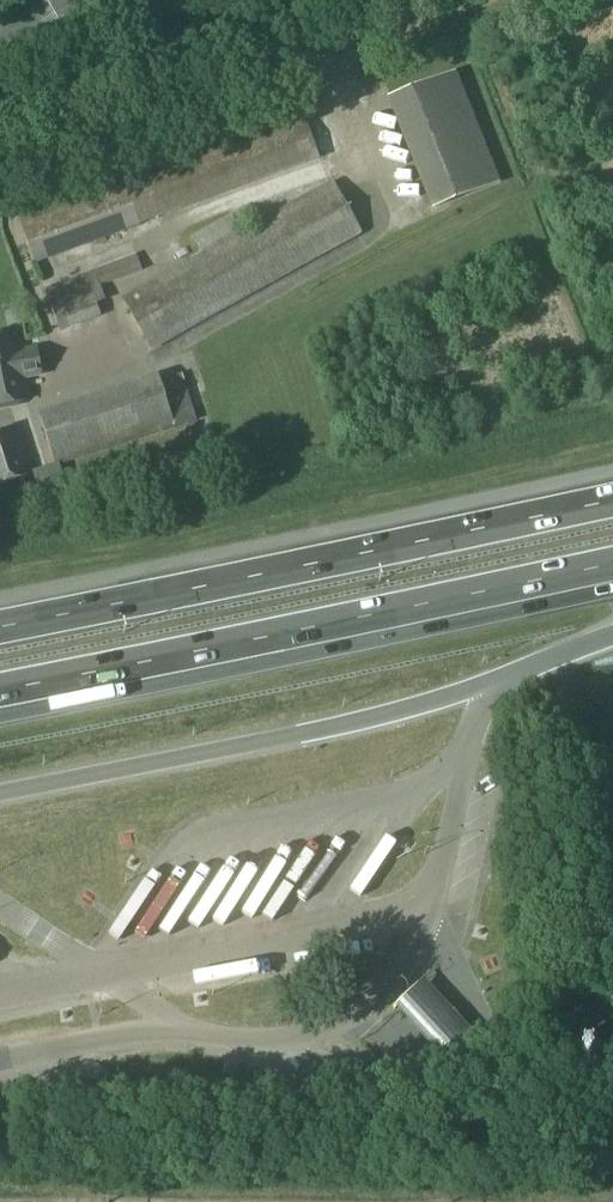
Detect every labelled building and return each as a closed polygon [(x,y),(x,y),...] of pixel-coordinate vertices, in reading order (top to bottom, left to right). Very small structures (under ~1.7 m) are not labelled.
[(456,73),(391,98),(435,207),(499,181),(456,73)] [(319,160),(305,120),(20,226),(34,264),(319,160)] [(333,181),(121,299),(151,352),(362,234),(333,181)] [(141,270),(136,254),(44,287),(60,333),(101,317),(96,303),(105,301),(100,286),(141,270)] [(0,338),(0,405),(29,399),(25,378),(40,375),(35,350),(21,353),(17,334),(0,338)] [(174,428),(196,421),(181,375),(160,383),(158,376),(39,415),(54,467),(175,428),(174,428)] [(32,473),(18,428),(0,434),(0,483),(32,473)] [(294,912),(339,845),(326,836),(281,903),(294,912)] [(223,915),(238,925),(283,855),(270,846),(256,867),(242,858),(199,926),(212,934),(223,915)] [(183,873),(180,878),(166,869),(120,939),(132,947),(144,929),(161,940),(198,883),(183,873)] [(248,966),(209,977),(212,989),(251,979),(248,966)] [(417,978),(391,1002),(415,1028),(434,1049),(461,1024),(441,1002),(417,978)] [(574,1042),(575,1056),(599,1055),(598,1041),(574,1042)]
